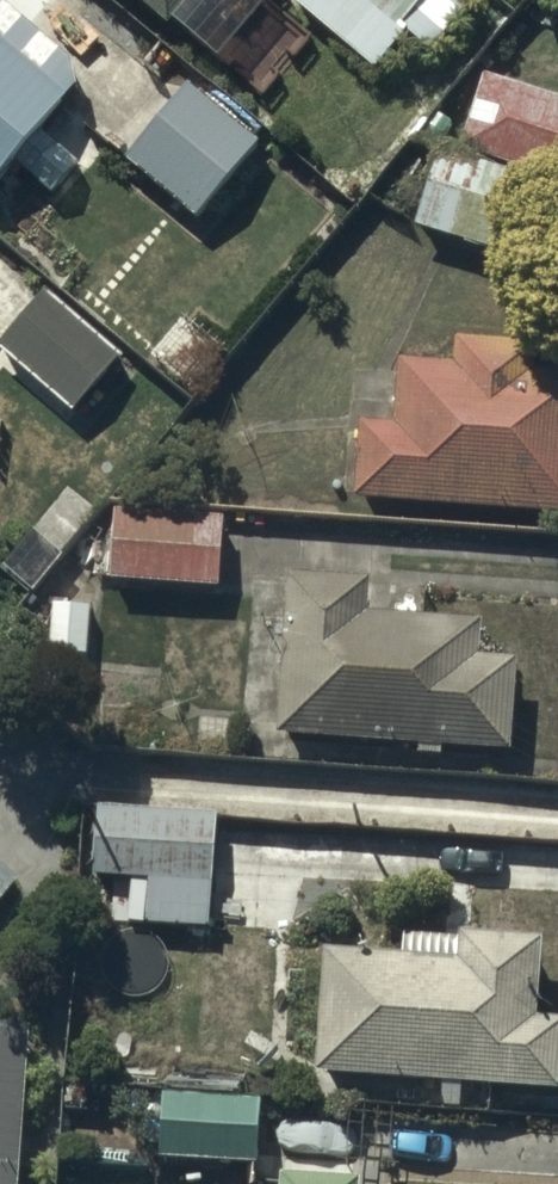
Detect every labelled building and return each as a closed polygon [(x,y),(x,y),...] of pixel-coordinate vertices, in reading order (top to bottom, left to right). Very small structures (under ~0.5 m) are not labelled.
[(190,0),(136,0),(169,26),(190,0)] [(375,68),(405,32),(431,53),(474,0),(293,0),(375,68)] [(72,83),(68,59),(0,3),(0,173),(72,83)] [(481,77),(460,150),(557,179),(557,99),(481,77)] [(256,141),(188,86),(126,163),(194,218),(256,141)] [(437,147),(414,227),(536,267),(557,201),(557,189),(437,147)] [(0,345),(0,350),(69,412),(118,357),(44,291),(0,345)] [(357,422),(354,500),(557,515),(557,374),(533,372),(535,343),(453,339),(451,365),(395,362),(392,423),(357,422)] [(223,515),(114,510),(111,581),(220,585),(223,515)] [(369,580),(288,574),(276,736),(511,753),(518,657),(483,655),(486,620),(367,611),(369,580)] [(210,927),(216,810),(97,804),(93,875),(146,878),(144,923),(210,927)] [(0,866),(0,903),(18,881),(0,866)] [(323,948),(311,1073),(557,1092),(557,1017),(536,1015),(542,940),(458,934),(458,940),(405,936),(403,955),(323,948)] [(0,1027),(0,1183),(19,1183),(27,1029),(0,1027)] [(262,1095),(162,1091),(160,1157),(259,1161),(262,1095)] [(284,1171),(283,1183),(357,1183),(358,1179),(284,1171)]
